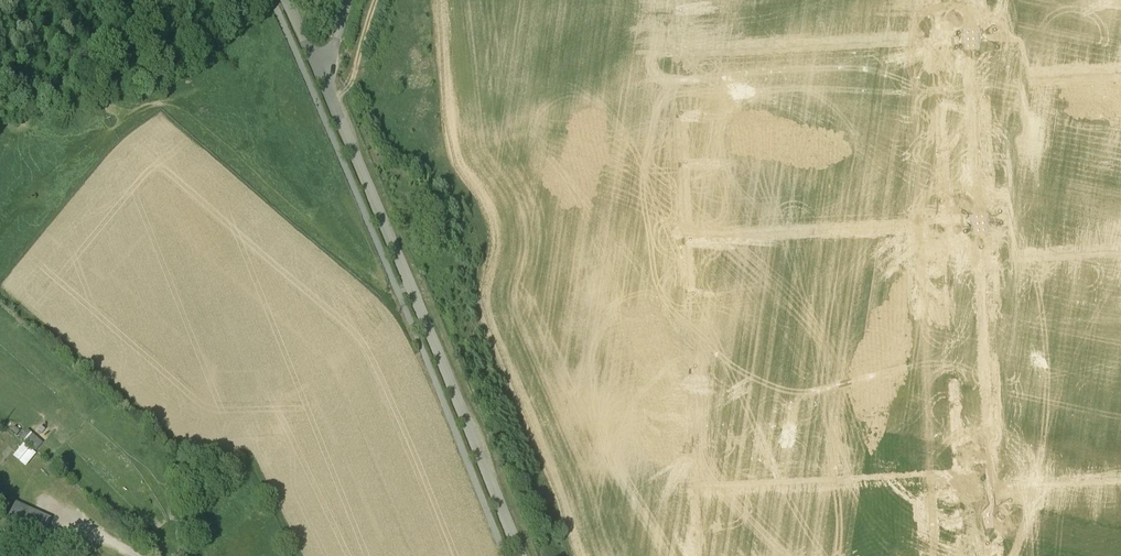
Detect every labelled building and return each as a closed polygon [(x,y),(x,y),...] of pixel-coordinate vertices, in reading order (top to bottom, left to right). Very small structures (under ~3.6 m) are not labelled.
[(15,545),(10,555),(38,555),(15,545)]
